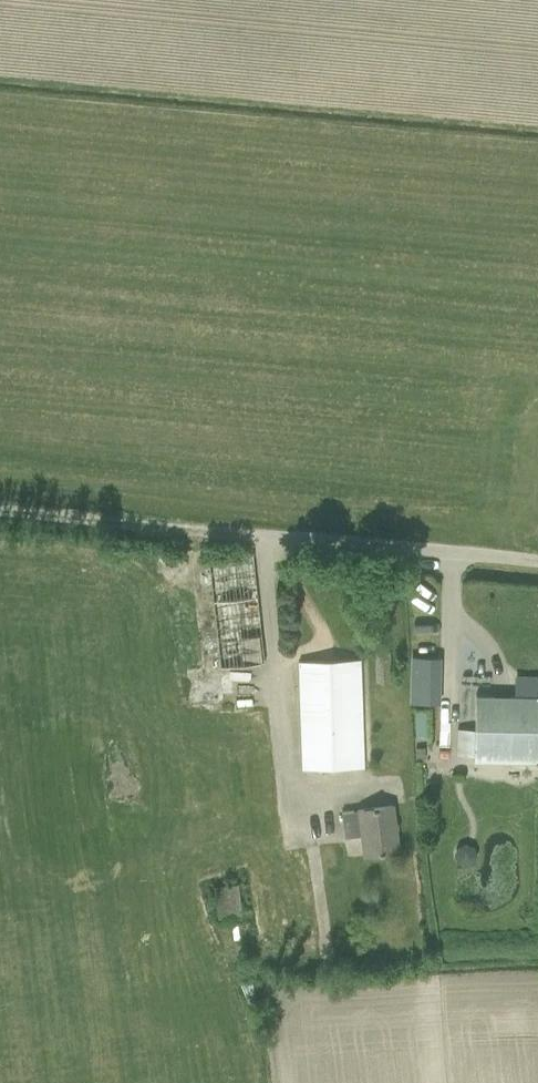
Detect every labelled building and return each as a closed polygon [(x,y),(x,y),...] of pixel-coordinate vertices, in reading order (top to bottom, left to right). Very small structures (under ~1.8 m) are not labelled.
[(208,561),(221,668),(266,663),(253,555),(208,561)] [(360,661),(298,663),(302,771),(364,769),(360,661)] [(457,728),(457,755),(474,755),(474,763),(537,764),(537,698),(475,696),(474,729),(457,728)] [(393,806),(342,813),(345,839),(362,836),(365,857),(399,852),(393,806)] [(440,850),(453,864),(465,853),(452,839),(440,850)]
